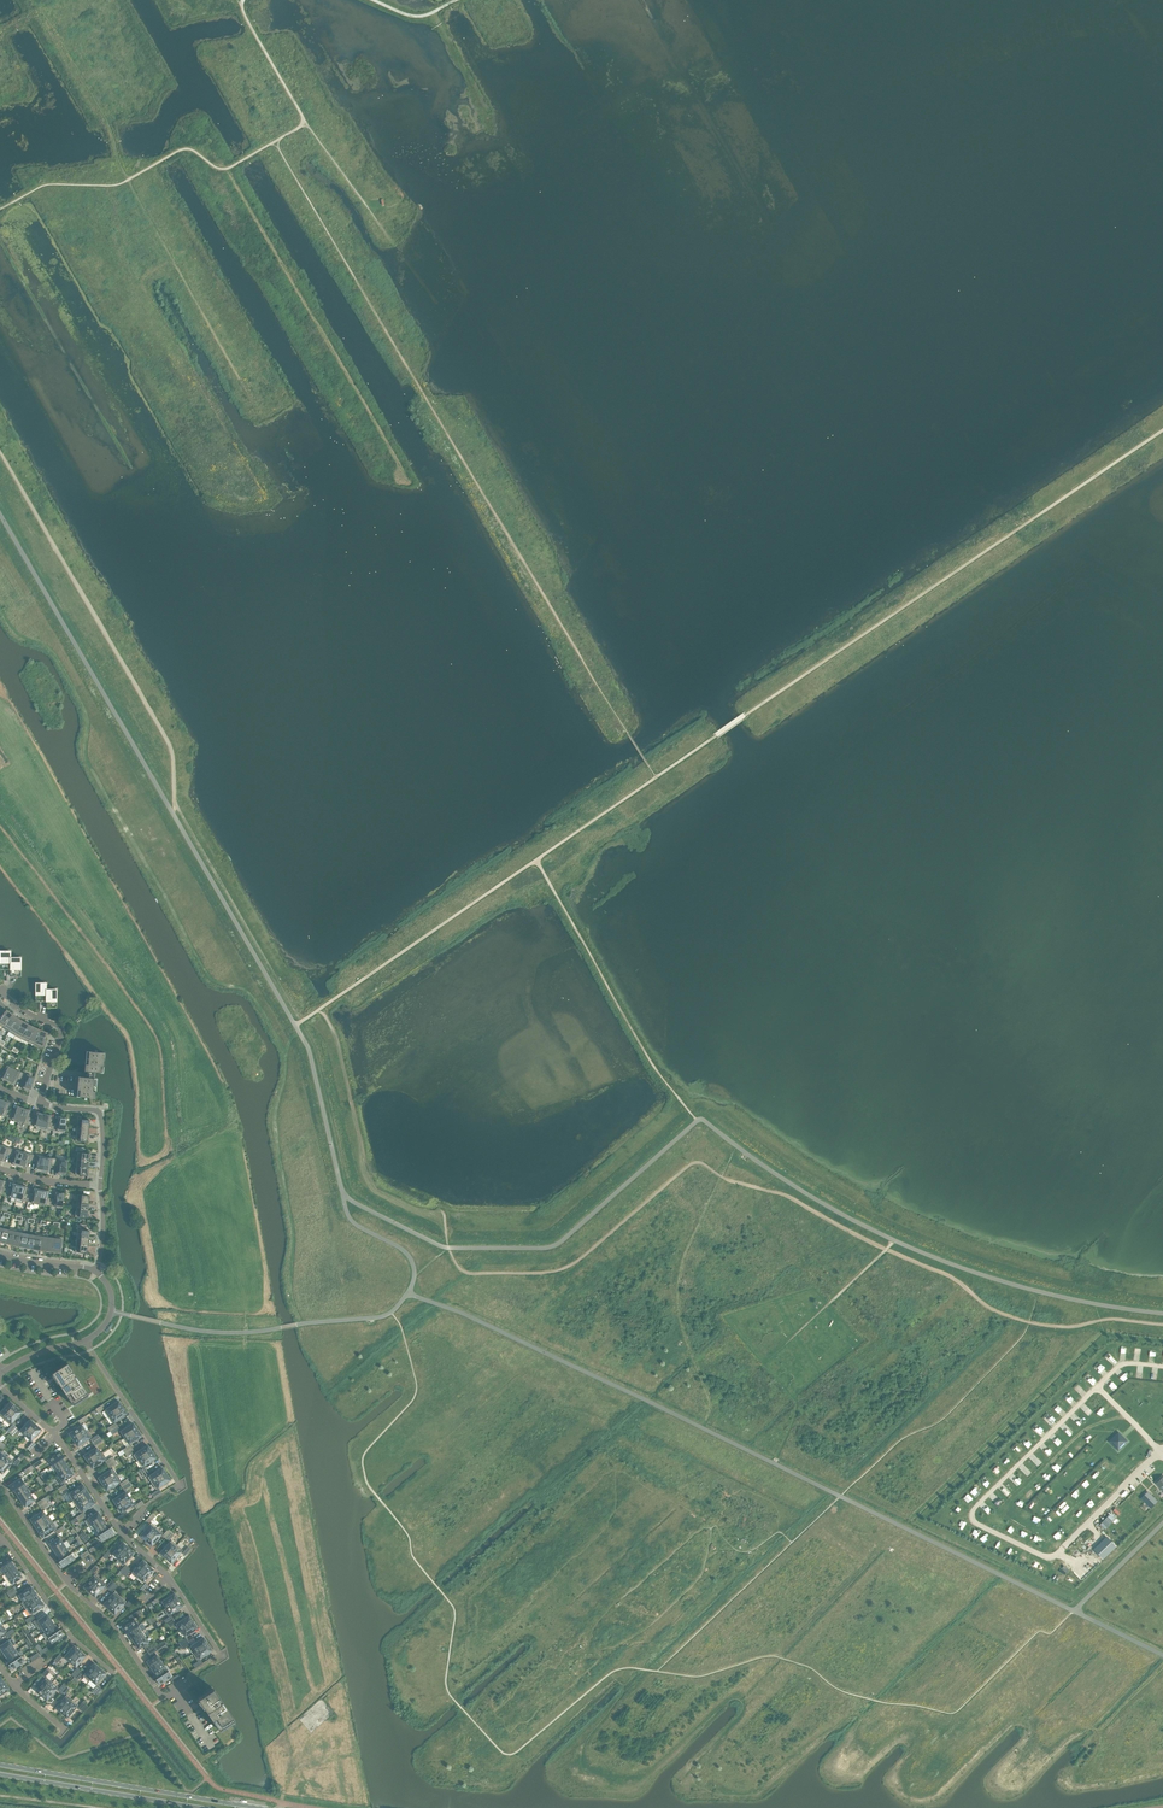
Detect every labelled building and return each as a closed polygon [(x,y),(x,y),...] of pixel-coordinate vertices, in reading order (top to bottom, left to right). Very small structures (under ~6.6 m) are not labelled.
[(11,958),(11,951),(0,951),(0,970),(4,970),(10,970),(11,958)] [(21,976),(21,958),(11,958),(10,970),(10,976),(17,976),(21,976)] [(46,1002),(46,990),(46,983),(35,983),(35,1002),(39,1002),(46,1002)] [(57,1008),(57,990),(46,990),(46,1002),(46,1008),(53,1008),(57,1008)] [(12,1014),(9,1012),(8,1013),(6,1011),(2,1016),(0,1015),(0,1016),(0,1026),(2,1027),(3,1027),(12,1014)] [(8,1031),(17,1019),(15,1017),(12,1014),(3,1027),(8,1031)] [(15,1035),(23,1021),(20,1019),(19,1020),(17,1019),(8,1031),(9,1032),(15,1035)] [(21,1039),(28,1026),(26,1024),(27,1023),(23,1021),(15,1035),(16,1036),(21,1039)] [(28,1042),(35,1027),(31,1026),(31,1027),(28,1026),(21,1039),(24,1040),(28,1042)] [(34,1045),(40,1031),(38,1030),(38,1029),(35,1027),(28,1042),(32,1044),(34,1045)] [(46,1040),(45,1040),(47,1034),(40,1031),(34,1045),(40,1047),(44,1049),(46,1040)] [(84,1072),(103,1073),(105,1053),(86,1051),(84,1072)] [(7,1083),(13,1070),(9,1067),(9,1066),(4,1064),(0,1070),(4,1072),(1,1079),(3,1080),(2,1081),(7,1083)] [(21,1080),(24,1073),(18,1071),(18,1072),(13,1070),(7,1083),(12,1085),(12,1084),(15,1085),(18,1078),(21,1080)] [(29,1092),(34,1078),(29,1076),(30,1075),(24,1073),(21,1080),(25,1081),(22,1088),(25,1089),(24,1090),(29,1092)] [(95,1099),(96,1085),(97,1078),(78,1077),(76,1097),(95,1099)] [(10,1103),(7,1102),(7,1103),(3,1101),(0,1106),(0,1116),(1,1116),(2,1115),(7,1118),(10,1111),(7,1110),(10,1103)] [(18,1123),(23,1109),(18,1107),(19,1106),(16,1105),(14,1112),(10,1111),(7,1118),(8,1118),(14,1120),(14,1121),(18,1123)] [(32,1118),(28,1117),(31,1110),(28,1109),(28,1110),(23,1109),(18,1123),(18,1125),(23,1127),(24,1123),(30,1125),(32,1118)] [(41,1129),(44,1115),(39,1114),(40,1112),(37,1112),(35,1119),(32,1118),(30,1125),(36,1127),(36,1128),(41,1129)] [(54,1123),(50,1122),(52,1115),(49,1115),(49,1116),(44,1115),(41,1129),(46,1130),(46,1129),(52,1130),(54,1123)] [(65,1133),(66,1118),(61,1118),(61,1116),(58,1116),(58,1124),(54,1123),(52,1130),(53,1130),(59,1131),(59,1132),(65,1133)] [(89,1127),(90,1120),(81,1119),(78,1119),(77,1126),(89,1127)] [(88,1135),(89,1128),(89,1127),(77,1126),(76,1134),(88,1135)] [(87,1142),(88,1135),(76,1134),(75,1141),(87,1142)] [(12,1149),(7,1147),(6,1148),(2,1146),(0,1150),(0,1161),(1,1161),(2,1160),(4,1161),(7,1154),(10,1156),(12,1149)] [(19,1167),(23,1153),(18,1152),(18,1150),(12,1149),(10,1156),(14,1157),(12,1164),(14,1164),(14,1165),(19,1167)] [(89,1161),(89,1154),(77,1152),(77,1160),(89,1161)] [(32,1162),(34,1155),(28,1153),(27,1154),(23,1153),(19,1167),(24,1168),(24,1167),(27,1168),(29,1161),(32,1162)] [(42,1172),(44,1158),(40,1157),(40,1156),(34,1155),(32,1162),(36,1162),(35,1170),(37,1170),(37,1171),(42,1172)] [(50,1172),(51,1165),(55,1166),(56,1159),(49,1158),(49,1159),(44,1158),(42,1172),(47,1173),(47,1172),(50,1172)] [(65,1175),(66,1166),(67,1161),(62,1160),(62,1159),(56,1159),(55,1166),(58,1166),(58,1174),(60,1174),(60,1175),(65,1175)] [(88,1168),(89,1161),(77,1160),(76,1167),(88,1168)] [(87,1176),(88,1168),(76,1167),(75,1175),(87,1176)] [(15,1203),(20,1186),(15,1185),(15,1184),(12,1183),(11,1190),(7,1189),(5,1196),(11,1198),(10,1201),(15,1203)] [(29,1195),(25,1194),(27,1187),(24,1186),(24,1187),(20,1186),(15,1203),(16,1203),(16,1200),(21,1201),(21,1200),(27,1202),(29,1195)] [(39,1205),(41,1191),(36,1190),(37,1188),(34,1188),(33,1195),(29,1195),(27,1202),(34,1203),(34,1204),(39,1205)] [(51,1199),(48,1198),(49,1191),(46,1190),(46,1191),(41,1191),(39,1205),(44,1206),(44,1205),(50,1206),(51,1199)] [(62,1208),(63,1193),(58,1193),(59,1192),(56,1192),(55,1199),(51,1199),(50,1206),(57,1206),(57,1208),(62,1208)] [(89,1203),(89,1196),(77,1194),(77,1202),(89,1203)] [(88,1210),(89,1203),(77,1202),(76,1209),(88,1210)] [(87,1218),(88,1210),(76,1209),(75,1217),(87,1218)] [(13,1244),(16,1232),(17,1230),(10,1228),(9,1230),(5,1244),(10,1245),(10,1244),(13,1244)] [(9,1230),(3,1229),(0,1239),(0,1241),(2,1242),(2,1243),(5,1244),(9,1230)] [(89,1238),(89,1231),(77,1230),(76,1237),(89,1238)] [(19,1247),(22,1233),(16,1232),(13,1244),(16,1245),(15,1246),(19,1247)] [(26,1247),(29,1235),(22,1233),(19,1247),(24,1248),(24,1247),(26,1247)] [(40,1249),(42,1237),(43,1234),(35,1233),(35,1236),(33,1249),(37,1250),(37,1249),(40,1249)] [(33,1249),(35,1236),(29,1235),(26,1247),(29,1248),(29,1249),(33,1249)] [(63,1245),(64,1237),(55,1236),(55,1238),(53,1251),(54,1251),(61,1252),(61,1245),(63,1245)] [(47,1251),(48,1238),(42,1237),(40,1249),(43,1250),(42,1251),(47,1251)] [(88,1246),(89,1238),(76,1237),(76,1245),(88,1246)] [(87,1253),(88,1246),(76,1245),(75,1252),(87,1253)] [(53,1375),(56,1380),(72,1369),(69,1365),(53,1375)] [(88,1394),(72,1369),(56,1380),(73,1405),(88,1394)] [(108,1417),(123,1407),(122,1406),(123,1406),(121,1404),(120,1404),(118,1401),(116,1403),(115,1401),(111,1404),(111,1405),(104,1410),(108,1417)] [(16,1407),(15,1406),(16,1406),(13,1404),(10,1402),(8,1404),(7,1403),(0,1411),(0,1416),(4,1420),(16,1407)] [(98,1412),(105,1408),(103,1404),(96,1409),(98,1412)] [(17,1419),(20,1415),(19,1414),(21,1412),(16,1407),(4,1420),(10,1425),(16,1418),(17,1419)] [(124,1415),(127,1413),(123,1407),(108,1417),(112,1423),(120,1418),(120,1419),(125,1416),(124,1415)] [(80,1424),(88,1419),(86,1415),(78,1420),(80,1424)] [(26,1435),(36,1424),(35,1424),(35,1423),(33,1421),(33,1422),(30,1419),(28,1422),(27,1421),(23,1425),(24,1426),(20,1431),(26,1435)] [(73,1440),(86,1431),(88,1430),(84,1423),(79,1427),(78,1426),(74,1429),(74,1430),(69,1433),(71,1436),(71,1437),(72,1439),(73,1439),(73,1440)] [(110,1431),(118,1426),(115,1423),(108,1428),(110,1431)] [(125,1437),(137,1429),(137,1428),(136,1426),(135,1426),(133,1423),(130,1425),(129,1424),(125,1426),(126,1428),(121,1431),(125,1437)] [(10,1433),(16,1426),(13,1424),(7,1430),(10,1433)] [(40,1433),(39,1432),(41,1429),(36,1424),(26,1435),(31,1440),(35,1436),(37,1437),(40,1433)] [(13,1436),(19,1429),(16,1426),(10,1433),(13,1436)] [(112,1435),(120,1430),(118,1426),(110,1431),(112,1435)] [(138,1437),(141,1435),(137,1429),(125,1437),(129,1444),(134,1440),(135,1441),(139,1439),(138,1437)] [(87,1440),(92,1436),(88,1430),(86,1431),(73,1440),(77,1446),(83,1442),(83,1444),(88,1441),(87,1440)] [(1118,1432),(1109,1441),(1118,1450),(1127,1441),(1123,1437),(1118,1432)] [(93,1443),(100,1438),(98,1434),(90,1439),(93,1443)] [(95,1446),(103,1441),(100,1438),(93,1443),(95,1446)] [(30,1451),(36,1444),(33,1441),(27,1448),(30,1451)] [(125,1453),(132,1448),(130,1445),(122,1450),(125,1453)] [(137,1461),(152,1451),(151,1451),(152,1450),(150,1448),(148,1445),(145,1447),(144,1446),(140,1449),(141,1450),(133,1455),(137,1461)] [(88,1462),(100,1453),(96,1447),(93,1449),(92,1448),(88,1451),(89,1452),(84,1455),(86,1458),(85,1459),(87,1461),(88,1462)] [(127,1457),(135,1452),(132,1448),(125,1453),(127,1457)] [(62,1458),(64,1457),(61,1451),(48,1459),(52,1465),(53,1465),(62,1458)] [(153,1459),(156,1458),(152,1451),(137,1461),(141,1467),(149,1462),(150,1463),(154,1461),(153,1459)] [(102,1462),(106,1458),(102,1452),(100,1453),(88,1462),(92,1468),(97,1464),(98,1466),(102,1463),(102,1462)] [(13,1460),(8,1455),(6,1457),(0,1464),(0,1472),(2,1473),(6,1469),(7,1470),(11,1466),(10,1465),(13,1460)] [(107,1465),(115,1460),(113,1456),(105,1461),(107,1465)] [(16,1466),(22,1460),(19,1457),(13,1464),(16,1466)] [(56,1470),(66,1463),(62,1458),(53,1465),(56,1470)] [(35,1468),(43,1463),(41,1459),(33,1464),(35,1468)] [(110,1468),(117,1463),(115,1460),(107,1465),(110,1468)] [(60,1475),(69,1469),(66,1463),(56,1470),(60,1475)] [(26,1474),(34,1469),(31,1465),(24,1470),(26,1474)] [(139,1475),(147,1470),(145,1467),(137,1472),(139,1475)] [(152,1483),(166,1473),(162,1467),(159,1469),(159,1468),(154,1471),(155,1472),(148,1477),(152,1483)] [(102,1484),(117,1474),(113,1468),(108,1471),(107,1470),(103,1473),(104,1474),(98,1478),(100,1481),(102,1484),(102,1483),(102,1484)] [(64,1481),(73,1475),(69,1469),(60,1475),(64,1481)] [(142,1479),(149,1474),(147,1470),(139,1475),(142,1479)] [(168,1482),(171,1480),(166,1473),(152,1483),(156,1489),(163,1484),(164,1486),(168,1483),(168,1482)] [(116,1484),(121,1481),(117,1474),(102,1484),(107,1490),(112,1487),(113,1488),(117,1485),(116,1484)] [(12,1491),(14,1490),(23,1484),(25,1483),(21,1477),(8,1486),(12,1491)] [(122,1487),(129,1482),(127,1478),(120,1483),(122,1487)] [(124,1490),(132,1485),(129,1482),(122,1487),(124,1490)] [(18,1495),(27,1489),(23,1484),(14,1490),(18,1495)] [(60,1493),(67,1488),(65,1484),(57,1489),(60,1493)] [(72,1500),(87,1491),(83,1484),(80,1486),(79,1485),(75,1488),(75,1489),(68,1494),(72,1500)] [(62,1496),(69,1491),(67,1488),(60,1493),(62,1496)] [(21,1501),(31,1495),(27,1489),(18,1495),(21,1501)] [(154,1498),(162,1493),(159,1489),(152,1494),(154,1498)] [(76,1506),(91,1497),(87,1491),(72,1500),(76,1506)] [(117,1506),(129,1498),(125,1492),(122,1493),(122,1492),(117,1495),(118,1496),(113,1500),(115,1503),(114,1503),(116,1506),(117,1505),(117,1506)] [(1147,1492),(1141,1498),(1151,1508),(1157,1502),(1147,1492)] [(25,1506),(35,1500),(31,1495),(21,1501),(25,1506)] [(39,1506),(47,1501),(44,1497),(37,1502),(39,1506)] [(88,1509),(93,1506),(92,1505),(95,1503),(93,1500),(93,1499),(92,1497),(91,1497),(76,1506),(80,1512),(88,1508),(88,1509)] [(131,1506),(134,1504),(129,1498),(117,1506),(121,1512),(126,1509),(127,1510),(131,1507),(131,1506)] [(42,1509),(49,1504),(47,1501),(39,1506),(42,1509)] [(134,1506),(137,1509),(144,1504),(142,1501),(134,1506)] [(34,1525),(49,1516),(49,1515),(47,1517),(43,1511),(37,1514),(37,1513),(32,1516),(33,1517),(30,1519),(32,1522),(33,1525),(34,1524),(34,1525)] [(78,1521),(86,1516),(83,1512),(76,1517),(78,1521)] [(92,1524),(102,1517),(98,1512),(88,1518),(92,1524)] [(149,1523),(155,1517),(151,1514),(145,1520),(149,1523)] [(756,1515),(743,1528),(750,1535),(759,1526),(756,1523),(760,1519),(756,1515)] [(38,1531),(53,1522),(49,1516),(34,1525),(38,1531)] [(95,1529),(105,1523),(102,1517),(92,1524),(95,1529)] [(50,1533),(57,1528),(53,1522),(38,1531),(42,1537),(45,1535),(46,1537),(50,1534),(50,1533)] [(146,1540),(157,1527),(152,1522),(148,1527),(147,1526),(143,1529),(144,1530),(140,1535),(146,1540)] [(98,1535),(111,1527),(109,1528),(105,1523),(95,1529),(99,1535),(98,1535)] [(58,1534),(65,1529),(63,1526),(55,1531),(58,1534)] [(102,1541),(114,1533),(111,1527),(98,1535),(102,1541)] [(159,1537),(163,1532),(157,1527),(146,1540),(146,1541),(148,1543),(149,1543),(151,1545),(156,1540),(157,1541),(160,1538),(159,1537)] [(165,1538),(171,1531),(168,1529),(162,1535),(165,1538)] [(168,1541),(174,1534),(171,1531),(165,1538),(168,1541)] [(53,1549),(63,1543),(59,1537),(50,1544),(53,1549)] [(1108,1538),(1095,1550),(1103,1559),(1116,1546),(1108,1538)] [(166,1558),(177,1545),(171,1540),(168,1544),(166,1543),(163,1547),(164,1548),(160,1553),(163,1555),(162,1556),(165,1558),(165,1557),(166,1558)] [(119,1559),(128,1547),(123,1542),(121,1545),(119,1544),(116,1548),(117,1549),(113,1554),(118,1558),(119,1559)] [(57,1555),(67,1548),(63,1543),(53,1549),(57,1555)] [(91,1553),(99,1548),(96,1544),(89,1549),(91,1553)] [(180,1555),(179,1554),(183,1550),(177,1545),(166,1558),(172,1564),(180,1555)] [(185,1556),(191,1549),(188,1546),(182,1553),(185,1556)] [(123,1565),(128,1559),(129,1560),(133,1556),(132,1555),(134,1552),(128,1547),(119,1559),(118,1558),(117,1560),(123,1565)] [(60,1560),(70,1554),(67,1548),(57,1555),(60,1560)] [(82,1559),(90,1554),(87,1550),(80,1555),(82,1559)] [(106,1559),(112,1552),(109,1550),(103,1556),(106,1559)] [(62,1567),(75,1559),(71,1553),(70,1554),(60,1560),(58,1561),(62,1567)] [(0,1568),(12,1560),(10,1558),(11,1557),(9,1554),(0,1560),(0,1568)] [(4,1573),(15,1566),(11,1561),(13,1560),(13,1559),(12,1560),(0,1568),(4,1573)] [(137,1578),(148,1565),(148,1564),(146,1562),(145,1563),(143,1560),(140,1563),(139,1562),(136,1566),(137,1566),(131,1573),(137,1578)] [(123,1574),(129,1567),(126,1564),(120,1571),(123,1574)] [(92,1575),(98,1568),(95,1565),(89,1572),(92,1575)] [(149,1577),(153,1574),(152,1573),(154,1570),(148,1565),(137,1578),(142,1583),(148,1576),(149,1577)] [(8,1579),(18,1572),(15,1566),(4,1573),(8,1579)] [(126,1577),(132,1570),(129,1567),(123,1574),(126,1577)] [(11,1584),(22,1577),(18,1572),(8,1579),(11,1584)] [(89,1592),(101,1579),(95,1574),(91,1578),(90,1577),(87,1581),(88,1582),(84,1587),(89,1592)] [(102,1588),(106,1584),(101,1579),(89,1592),(90,1592),(89,1593),(92,1595),(92,1594),(95,1597),(99,1592),(100,1593),(103,1589),(102,1588)] [(109,1590),(115,1583),(112,1580),(106,1587),(109,1590)] [(143,1592),(148,1585),(145,1582),(139,1589),(143,1592)] [(112,1592),(118,1586),(115,1583),(109,1590),(112,1592)] [(9,1595),(16,1590),(14,1587),(6,1592),(9,1595)] [(23,1601),(36,1593),(31,1587),(29,1589),(28,1588),(24,1590),(24,1592),(19,1595),(23,1601)] [(11,1599),(19,1594),(16,1590),(9,1595),(11,1599)] [(109,1609),(121,1596),(115,1591),(111,1596),(110,1595),(107,1599),(108,1599),(103,1604),(109,1609)] [(27,1607),(40,1599),(36,1593),(23,1601),(27,1607)] [(166,1608),(178,1600),(174,1593),(171,1595),(171,1594),(166,1597),(167,1598),(162,1601),(166,1608)] [(122,1606),(126,1601),(121,1596),(109,1609),(110,1610),(109,1610),(112,1612),(115,1614),(119,1609),(120,1610),(123,1607),(122,1606)] [(154,1605),(161,1600),(159,1597),(151,1602),(154,1605)] [(129,1607),(134,1600),(131,1598),(125,1604),(129,1607)] [(41,1607),(44,1605),(42,1602),(41,1599),(40,1600),(40,1599),(27,1607),(32,1614),(37,1610),(38,1611),(42,1608),(41,1607)] [(180,1608),(183,1606),(181,1603),(181,1602),(179,1600),(178,1600),(166,1608),(164,1609),(168,1615),(175,1610),(176,1612),(180,1609),(180,1608)] [(131,1620),(139,1615),(136,1611),(129,1616),(131,1620)] [(51,1620),(47,1614),(38,1620),(37,1619),(33,1621),(38,1629),(41,1626),(51,1620)] [(28,1623),(35,1618),(33,1615),(25,1620),(28,1623)] [(166,1624),(174,1619),(171,1615),(164,1620),(166,1624)] [(181,1630),(193,1622),(189,1615),(186,1617),(185,1616),(181,1619),(182,1620),(176,1624),(181,1630)] [(128,1632),(138,1625),(135,1619),(122,1628),(126,1633),(128,1632)] [(168,1627),(176,1622),(174,1619),(166,1624),(168,1627)] [(45,1632),(55,1625),(51,1620),(41,1626),(45,1632)] [(194,1630),(197,1628),(195,1625),(196,1625),(194,1622),(193,1622),(181,1630),(185,1636),(190,1633),(191,1634),(195,1631),(194,1630)] [(48,1637),(60,1629),(58,1630),(55,1625),(45,1632),(49,1637),(48,1637)] [(131,1637),(142,1630),(138,1625),(128,1632),(131,1637)] [(7,1637),(15,1632),(13,1628),(5,1633),(7,1637)] [(52,1643),(64,1635),(62,1631),(61,1632),(59,1630),(60,1629),(48,1637),(52,1643)] [(135,1643),(145,1636),(146,1636),(142,1630),(131,1637),(135,1643)] [(150,1645),(145,1636),(135,1643),(139,1649),(143,1645),(147,1652),(155,1647),(153,1643),(150,1645)] [(181,1646),(188,1641),(186,1637),(178,1642),(181,1646)] [(195,1652),(208,1644),(203,1638),(201,1639),(200,1638),(196,1641),(196,1642),(191,1646),(195,1652)] [(13,1646),(9,1640),(0,1646),(0,1647),(3,1652),(13,1646)] [(183,1649),(190,1644),(188,1641),(181,1646),(183,1649)] [(209,1652),(212,1650),(208,1644),(195,1652),(199,1658),(205,1655),(205,1656),(210,1653),(209,1652)] [(7,1658),(16,1651),(13,1646),(3,1652),(7,1658)] [(70,1662),(80,1651),(79,1650),(80,1650),(77,1648),(74,1646),(72,1648),(71,1647),(67,1651),(68,1652),(64,1657),(70,1662)] [(41,1655),(49,1650),(46,1647),(39,1652),(41,1655)] [(160,1660),(155,1652),(157,1650),(155,1647),(147,1652),(151,1658),(147,1661),(151,1667),(160,1660)] [(8,1664),(21,1656),(20,1656),(16,1651),(7,1658),(10,1663),(8,1664)] [(84,1659),(83,1658),(85,1655),(80,1651),(70,1662),(76,1667),(80,1662),(81,1663),(84,1659)] [(32,1661),(40,1656),(37,1653),(30,1658),(32,1661)] [(57,1663),(63,1656),(60,1653),(54,1660),(57,1663)] [(12,1670),(25,1661),(21,1656),(8,1664),(9,1665),(10,1664),(11,1666),(10,1666),(12,1670)] [(195,1668),(203,1663),(200,1659),(193,1664),(195,1668)] [(154,1672),(165,1665),(161,1660),(160,1660),(151,1667),(154,1672)] [(90,1679),(100,1668),(94,1663),(92,1666),(91,1665),(87,1668),(89,1669),(83,1676),(88,1681),(90,1679)] [(158,1678),(168,1671),(165,1665),(154,1672),(158,1678)] [(74,1677),(80,1670),(77,1668),(71,1674),(74,1677)] [(104,1676),(103,1675),(105,1673),(100,1668),(90,1679),(96,1684),(100,1679),(101,1680),(104,1676)] [(44,1678),(50,1671),(47,1669),(41,1676),(44,1678)] [(78,1680),(83,1673),(80,1670),(74,1677),(78,1680)] [(160,1685),(172,1676),(168,1671),(158,1678),(156,1679),(160,1685)] [(172,1683),(180,1678),(178,1674),(170,1679),(172,1683)] [(41,1695),(53,1682),(47,1677),(43,1682),(42,1681),(41,1682),(39,1685),(40,1686),(36,1690),(41,1695)] [(52,1694),(58,1687),(53,1682),(41,1695),(42,1696),(41,1696),(44,1698),(47,1700),(49,1697),(50,1698),(53,1694),(52,1694)] [(9,1689),(5,1683),(0,1686),(0,1695),(2,1694),(3,1695),(5,1693),(7,1692),(6,1691),(9,1689)] [(61,1693),(67,1686),(64,1683),(58,1690),(61,1693)] [(94,1694),(100,1688),(97,1685),(91,1692),(94,1694)] [(64,1695),(70,1689),(67,1686),(61,1693),(64,1695)] [(215,1690),(199,1700),(202,1705),(218,1694),(215,1690)] [(234,1719),(218,1694),(202,1705),(219,1730),(234,1719)] [(61,1713),(73,1699),(67,1695),(61,1701),(60,1700),(57,1704),(58,1705),(56,1708),(58,1710),(60,1713),(61,1712),(61,1713)] [(75,1710),(74,1709),(78,1704),(73,1699),(61,1713),(68,1718),(75,1710)] [(81,1710),(87,1703),(84,1701),(78,1708),(81,1710)]
